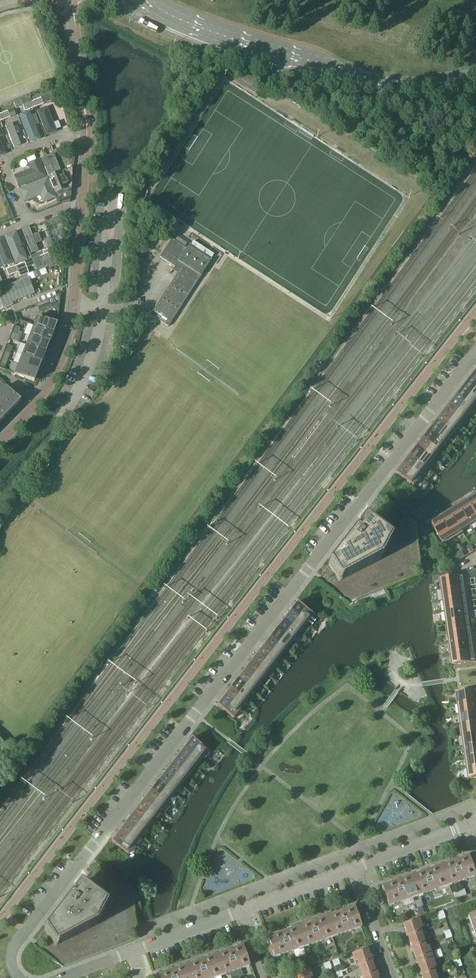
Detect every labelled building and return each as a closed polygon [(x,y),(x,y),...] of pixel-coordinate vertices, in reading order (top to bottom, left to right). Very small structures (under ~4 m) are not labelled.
[(34,108),(51,101),(52,103),(59,100),(55,90),(48,92),(49,95),(42,97),(41,94),(31,98),(32,100),(34,108)] [(32,100),(31,98),(30,96),(21,100),(21,101),(23,106),(25,111),(34,108),(32,100)] [(21,100),(14,102),(14,103),(16,109),(23,106),(21,101),(21,100)] [(46,131),(55,128),(46,107),(37,110),(46,131)] [(8,111),(0,114),(0,118),(1,119),(1,121),(10,117),(16,115),(14,109),(8,111)] [(44,140),(35,119),(32,111),(21,116),(32,144),(44,140)] [(14,151),(23,147),(14,124),(7,127),(14,151)] [(38,161),(13,170),(19,183),(37,176),(43,174),(38,161)] [(44,166),(48,176),(54,174),(50,164),(44,166)] [(58,183),(54,174),(48,176),(52,185),(58,183)] [(42,183),(19,191),(24,204),(53,193),(51,189),(48,180),(42,183)] [(41,252),(32,229),(24,232),(32,255),(41,252)] [(148,238),(153,241),(159,233),(154,230),(148,238)] [(8,238),(17,262),(27,259),(18,234),(8,238)] [(180,270),(150,315),(168,326),(211,261),(210,260),(214,254),(193,241),(189,247),(188,246),(187,249),(172,239),(160,257),(180,270)] [(3,269),(12,265),(2,240),(0,240),(0,268),(0,269),(3,269)] [(51,259),(42,262),(44,265),(44,267),(60,261),(54,246),(47,248),(48,249),(49,252),(51,259)] [(51,259),(49,252),(48,252),(43,254),(39,256),(39,257),(40,259),(41,262),(42,262),(51,259)] [(39,257),(33,259),(35,265),(37,270),(44,267),(44,265),(42,262),(41,262),(40,259),(39,257)] [(27,268),(25,262),(15,265),(18,272),(27,268)] [(8,275),(18,272),(15,265),(6,269),(8,275)] [(27,268),(18,272),(20,277),(29,273),(27,268)] [(8,303),(35,293),(29,277),(0,288),(0,297),(3,305),(8,303)] [(51,306),(48,299),(36,304),(39,311),(51,306)] [(38,316),(34,326),(53,334),(57,324),(38,316)] [(53,334),(34,326),(30,336),(50,344),(53,334)] [(50,344),(30,336),(26,345),(46,353),(50,344)] [(46,353),(26,345),(22,355),(42,363),(46,353)] [(42,363),(22,355),(19,364),(38,372),(42,363)] [(38,372),(19,364),(15,374),(34,382),(38,372)] [(465,387),(475,396),(475,383),(471,379),(465,387)] [(0,392),(0,395),(13,409),(21,401),(6,386),(0,392)] [(458,396),(472,407),(475,402),(475,396),(465,387),(458,396)] [(6,416),(13,409),(0,395),(0,410),(6,416)] [(458,396),(451,404),(465,415),(472,407),(458,396)] [(451,404),(445,413),(459,424),(465,415),(451,404)] [(452,432),(459,424),(445,413),(438,421),(452,432)] [(452,432),(438,421),(431,430),(446,441),(452,432)] [(431,430),(425,439),(439,449),(446,441),(431,430)] [(425,439),(418,447),(432,458),(439,449),(425,439)] [(426,466),(432,458),(418,447),(412,456),(426,466)] [(412,456),(405,464),(419,475),(426,466),(412,456)] [(419,475),(405,464),(398,473),(415,486),(415,485),(414,485),(421,476),(419,475)] [(469,501),(460,507),(471,525),(472,526),(475,524),(475,512),(469,501)] [(471,525),(460,507),(451,513),(462,530),(471,525)] [(462,530),(451,513),(442,519),(453,537),(463,532),(462,530)] [(330,564),(333,568),(340,579),(379,558),(390,539),(391,539),(365,518),(357,528),(360,530),(359,531),(356,529),(329,564),(329,565),(330,564)] [(453,537),(442,519),(432,524),(444,543),(453,537)] [(445,590),(464,587),(467,587),(466,583),(464,583),(463,576),(443,578),(445,590)] [(465,594),(464,587),(445,590),(446,601),(466,598),(468,597),(468,594),(465,594)] [(467,605),(466,598),(446,601),(448,611),(467,609),(470,608),(469,604),(467,605)] [(297,602),(290,611),(305,622),(304,622),(306,624),(313,615),(314,616),(297,602)] [(468,615),(467,609),(448,611),(449,622),(469,619),(471,619),(471,615),(468,615)] [(290,611),(284,620),(298,631),(304,622),(305,622),(290,611)] [(470,626),(469,619),(449,622),(450,633),(470,630),(473,630),(472,626),(470,626)] [(284,620),(277,628),(291,639),(298,631),(284,620)] [(277,628),(271,637),(285,648),(291,639),(277,628)] [(471,637),(470,630),(450,633),(452,643),(472,641),(474,640),(474,636),(471,637)] [(271,637),(264,645),(278,656),(285,648),(271,637)] [(473,647),(472,641),(452,643),(453,654),(473,651),(475,651),(475,647),(473,647)] [(264,645),(257,654),(272,665),(278,656),(264,645)] [(473,651),(453,654),(455,665),(475,662),(475,658),(474,658),(473,651)] [(257,654),(251,662),(265,673),(272,665),(257,654)] [(251,662),(244,671),(258,682),(265,673),(251,662)] [(258,682),(244,671),(237,679),(252,690),(258,682)] [(237,679),(231,688),(245,699),(252,690),(237,679)] [(231,688),(224,696),(238,707),(239,707),(245,699),(231,688)] [(475,701),(475,690),(459,692),(460,704),(475,701)] [(239,707),(238,707),(224,696),(217,705),(234,718),(235,718),(234,717),(240,709),(239,707)] [(460,704),(462,714),(475,712),(475,701),(460,704)] [(462,714),(463,725),(475,723),(475,712),(462,714)] [(463,725),(465,736),(475,734),(475,723),(463,725)] [(465,736),(466,746),(475,745),(475,734),(465,736)] [(192,738),(185,747),(199,758),(201,760),(207,751),(208,752),(209,751),(192,738)] [(466,746),(468,757),(475,756),(475,745),(466,746)] [(185,747),(178,756),(192,767),(199,758),(185,747)] [(178,756),(172,764),(186,775),(192,767),(178,756)] [(468,757),(469,768),(475,767),(475,756),(468,757)] [(172,764),(165,773),(179,784),(186,775),(172,764)] [(172,792),(179,784),(165,773),(158,781),(172,792)] [(158,781),(152,790),(166,801),(172,792),(158,781)] [(152,790),(145,798),(159,809),(166,801),(152,790)] [(145,798),(138,807),(152,818),(159,809),(145,798)] [(138,807),(132,815),(146,826),(152,818),(138,807)] [(132,815),(125,824),(139,835),(146,826),(132,815)] [(125,824),(118,832),(133,843),(139,835),(125,824)] [(133,843),(118,832),(112,841),(128,854),(129,854),(128,853),(135,844),(133,843)] [(469,857),(440,867),(447,887),(475,877),(469,857)] [(440,867),(411,877),(418,896),(447,887),(440,867)] [(418,896),(411,877),(382,887),(389,906),(418,896)] [(75,897),(72,894),(45,929),(46,930),(46,929),(56,944),(95,923),(106,904),(107,904),(83,885),(75,897)] [(455,899),(466,895),(464,889),(453,893),(455,899)] [(355,908),(326,918),(332,937),(361,927),(355,908)] [(443,911),(437,912),(440,920),(445,918),(443,911)] [(303,947),(332,937),(326,918),(297,928),(303,947)] [(407,937),(408,936),(420,932),(419,928),(422,927),(419,919),(404,924),(406,931),(405,932),(407,937)] [(448,926),(443,928),(446,939),(452,937),(448,926)] [(274,957),(303,947),(297,928),(268,938),(274,957)] [(408,936),(412,947),(424,943),(422,936),(427,935),(425,930),(420,932),(408,936)] [(417,963),(432,958),(428,946),(425,947),(424,943),(412,947),(410,948),(412,952),(413,952),(417,963)] [(221,976),(250,966),(243,946),(214,956),(221,976)] [(371,961),(372,961),(373,961),(371,956),(370,956),(367,949),(352,954),(355,962),(358,961),(359,965),(371,961)] [(221,976),(214,956),(185,966),(189,977),(215,977),(221,976)] [(435,966),(432,958),(417,963),(420,971),(419,971),(420,976),(422,975),(434,971),(433,967),(435,966)] [(334,968),(335,968),(341,966),(338,959),(332,961),(334,968)] [(456,968),(462,966),(460,959),(454,961),(456,968)] [(326,971),(332,969),(330,961),(323,964),(326,971)] [(375,972),(372,961),(371,961),(359,965),(353,967),(355,971),(360,969),(363,976),(375,972)] [(185,966),(156,977),(157,977),(189,977),(185,966)] [(310,977),(312,977),(309,969),(294,974),(296,977),(310,977)]
